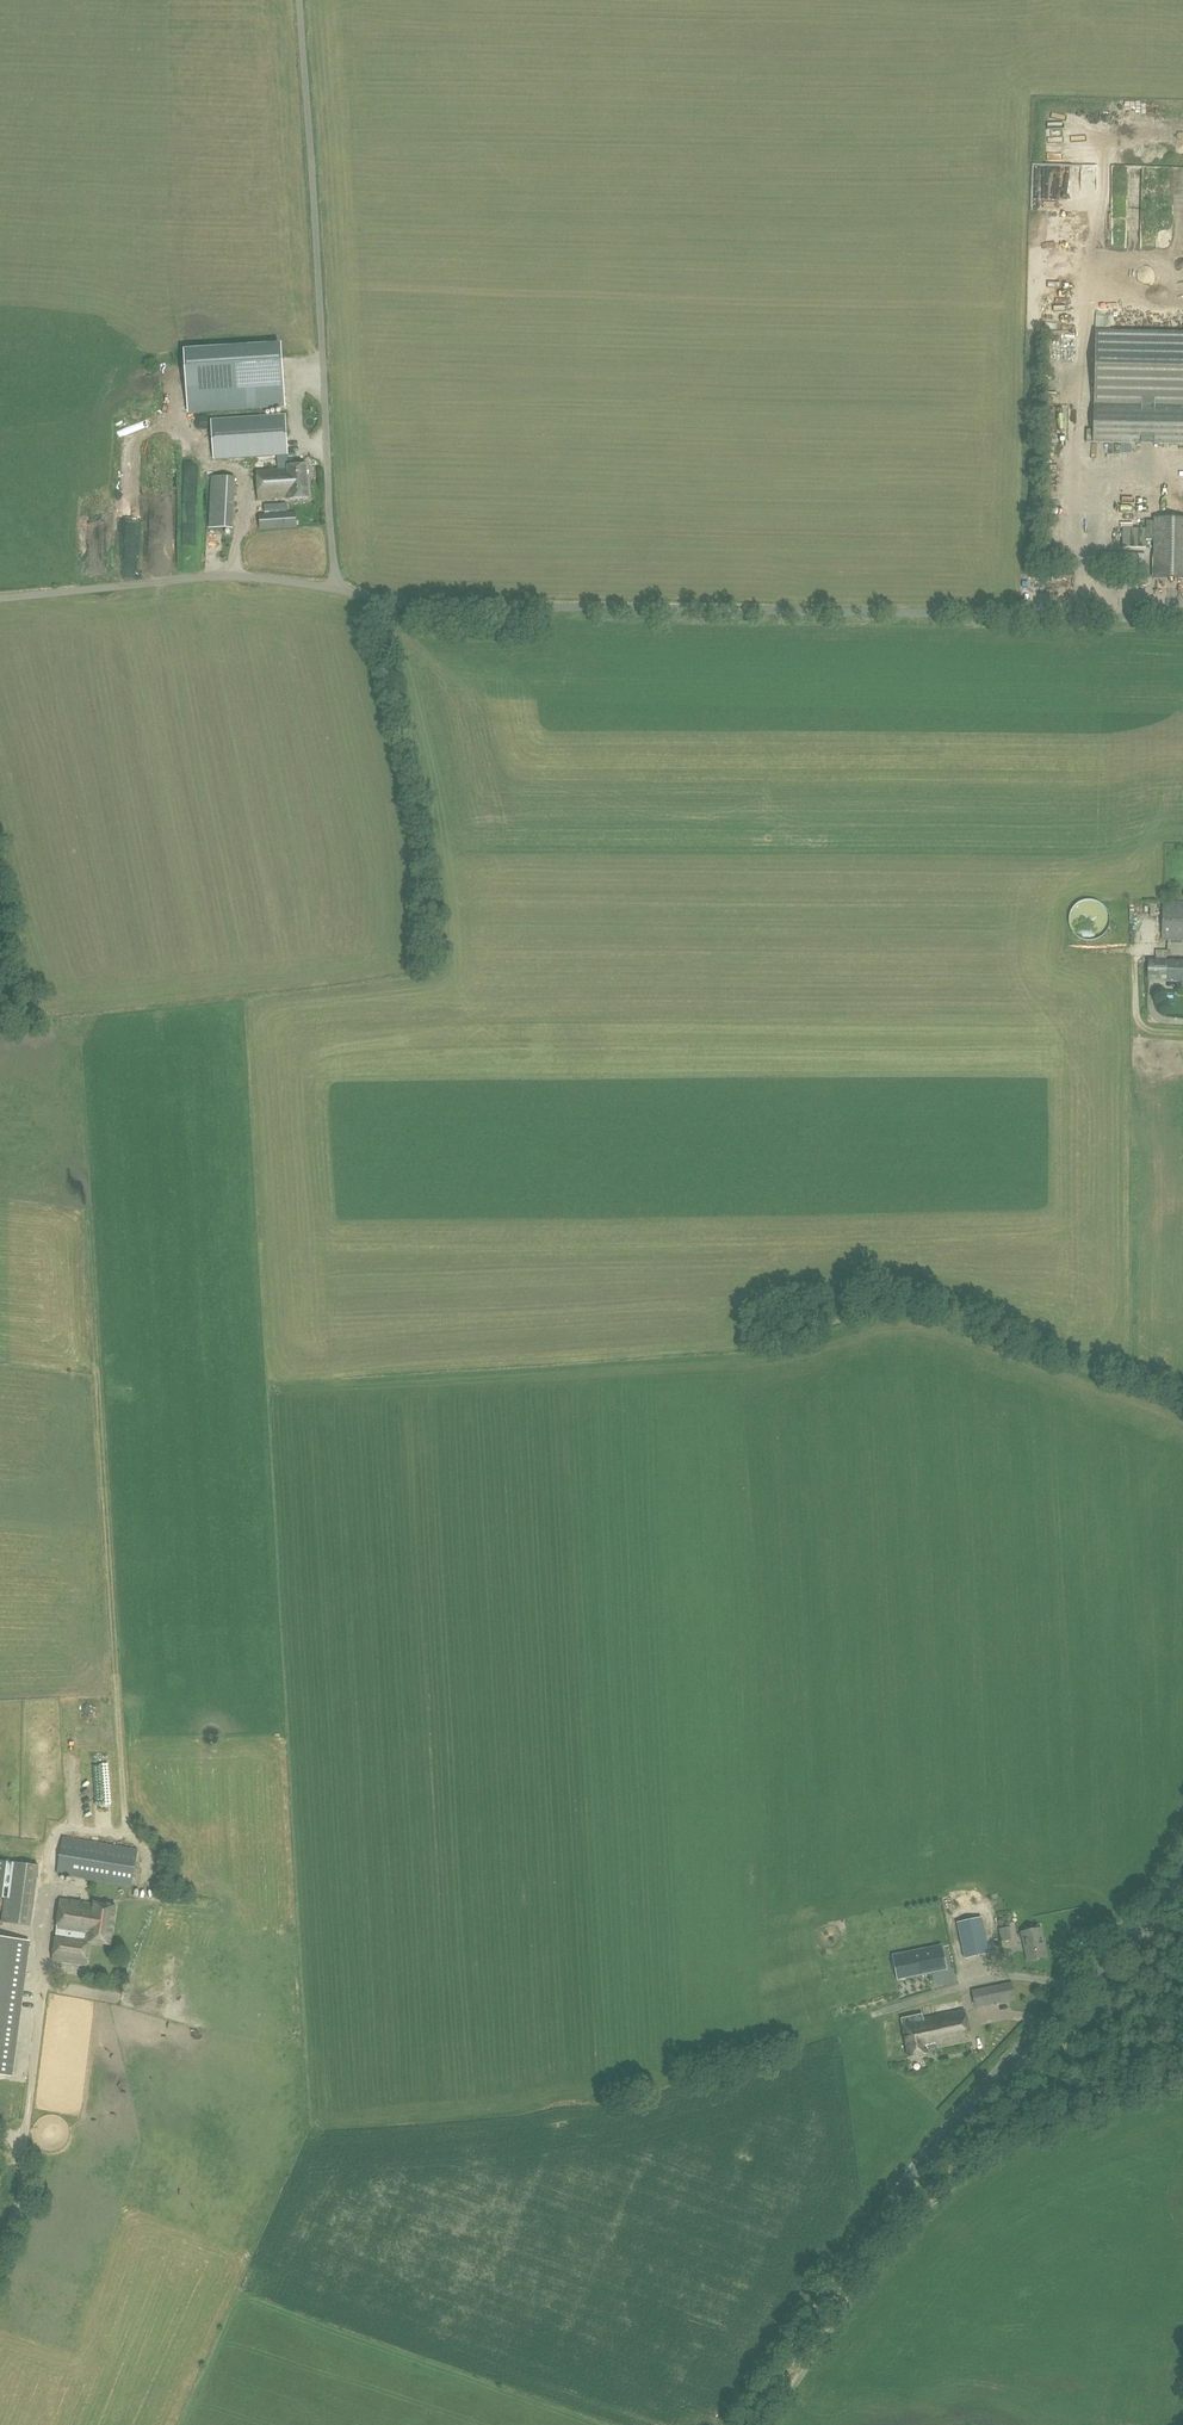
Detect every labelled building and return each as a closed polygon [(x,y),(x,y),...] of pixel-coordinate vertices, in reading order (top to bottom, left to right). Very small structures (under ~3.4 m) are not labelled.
[(1084,165),(1086,177),(1100,175),(1098,163),(1084,165)] [(1086,181),(1085,192),(1098,192),(1098,181),(1086,181)] [(1147,280),(1147,291),(1173,290),(1173,279),(1147,280)] [(1097,330),(1095,441),(1182,443),(1182,332),(1097,330)] [(282,358),(188,365),(191,412),(285,406),(282,358)] [(258,471),(260,500),(291,498),(291,500),(310,499),(308,466),(289,467),(288,455),(289,455),(286,418),(212,423),(215,459),(278,454),(279,469),(258,471)] [(1173,450),(1172,458),(1182,459),(1182,451),(1173,450)] [(236,479),(212,476),(209,528),(235,530),(236,479)] [(1129,505),(1130,497),(1117,496),(1117,505),(1129,505)] [(296,512),(260,514),(261,528),(297,527),(296,512)] [(1153,521),(1147,521),(1147,529),(1123,528),(1123,547),(1146,548),(1146,540),(1156,540),(1155,577),(1182,578),(1182,519),(1156,518),(1156,521),(1153,521)] [(1051,528),(1061,530),(1062,523),(1053,521),(1051,528)] [(1125,586),(1153,587),(1153,577),(1125,576),(1125,586)] [(1158,588),(1161,599),(1171,597),(1169,586),(1158,588)] [(1162,938),(1182,939),(1182,902),(1163,901),(1162,938)] [(1156,960),(1167,961),(1167,960),(1167,950),(1156,950),(1156,960)] [(1167,960),(1167,961),(1167,980),(1182,981),(1182,960),(1167,960)] [(0,1003),(0,1019),(0,1024),(12,1024),(10,1003),(0,1003)] [(63,1838),(57,1874),(131,1886),(137,1850),(63,1838)] [(14,1858),(5,1918),(33,1922),(41,1866),(29,1864),(30,1860),(14,1858)] [(94,1900),(93,1904),(62,1899),(52,1961),(85,1967),(89,1942),(110,1946),(117,1904),(94,1900)] [(956,1922),(964,1959),(990,1953),(982,1917),(956,1922)] [(1041,1929),(1022,1933),(1028,1962),(1047,1958),(1041,1929)] [(14,1939),(0,1937),(0,2074),(12,2075),(30,1941),(14,1939)] [(895,1972),(886,1974),(888,1986),(923,1981),(921,1967),(936,1965),(935,1956),(918,1959),(918,1962),(894,1966),(895,1972)] [(1015,1999),(1012,1983),(972,1991),(975,2008),(1015,1999)] [(964,2010),(924,2018),(923,2013),(900,2018),(908,2056),(927,2053),(926,2050),(971,2041),(964,2010)] [(1083,2061),(1086,2069),(1094,2065),(1091,2058),(1083,2061)]
